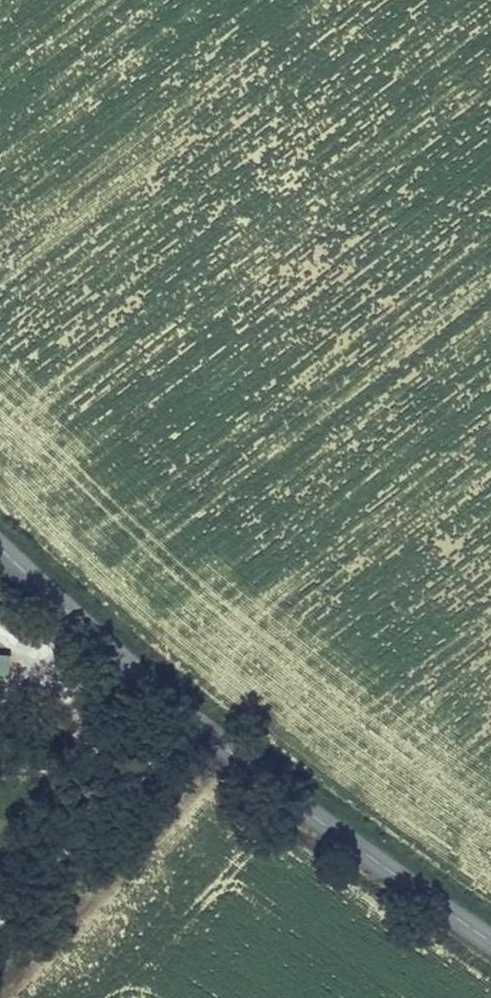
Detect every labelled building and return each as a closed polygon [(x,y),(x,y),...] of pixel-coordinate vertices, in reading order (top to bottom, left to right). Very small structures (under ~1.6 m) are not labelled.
[(0,650),(0,690),(6,690),(9,651),(0,650)]
